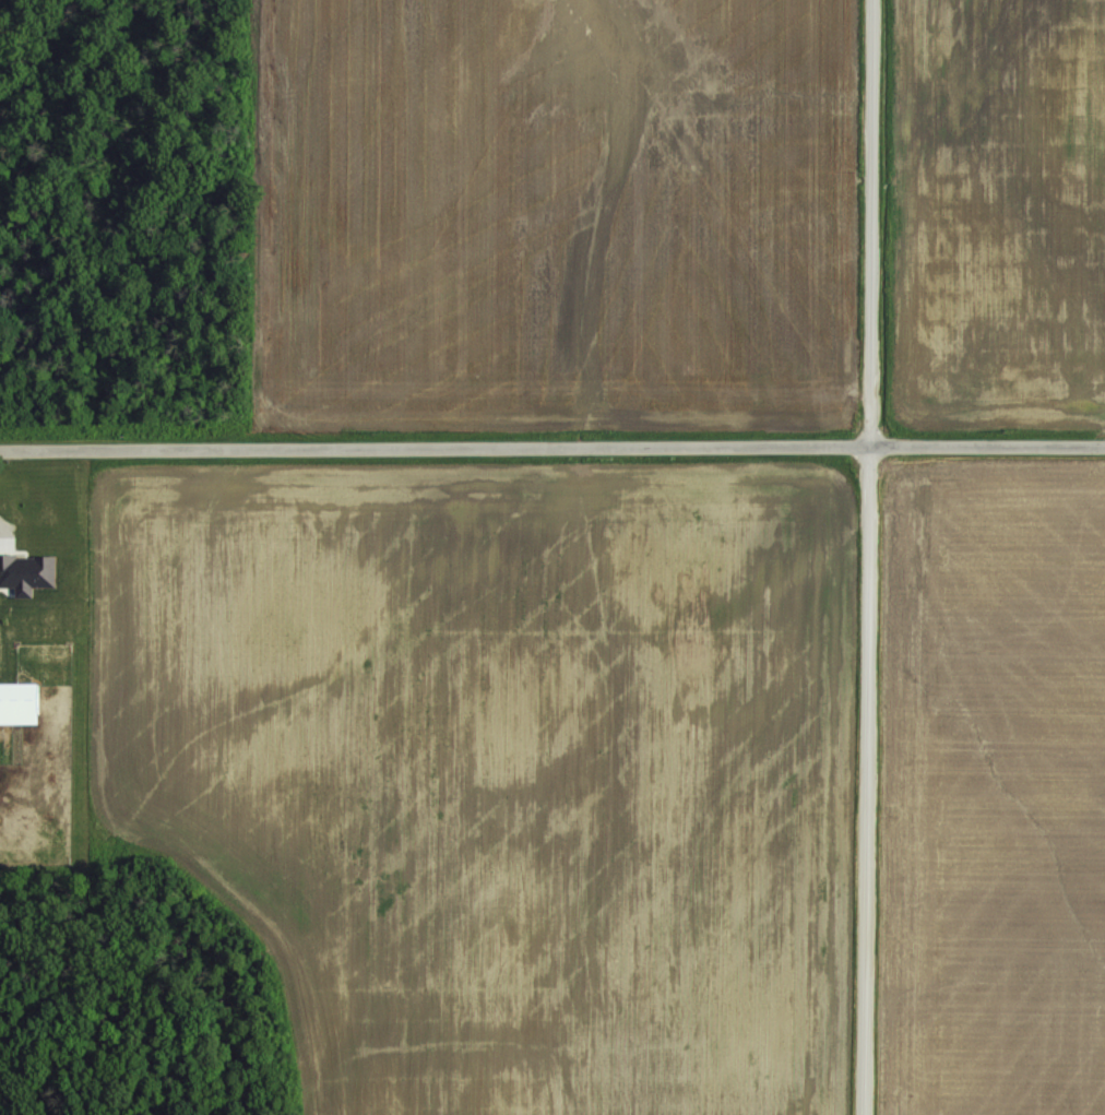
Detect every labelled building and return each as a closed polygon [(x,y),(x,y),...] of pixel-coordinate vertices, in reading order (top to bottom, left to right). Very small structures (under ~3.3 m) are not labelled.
[(54,553),(0,553),(0,584),(15,584),(15,595),(32,595),(32,585),(54,585),(54,553)] [(0,680),(0,722),(38,722),(38,680),(0,680)]
